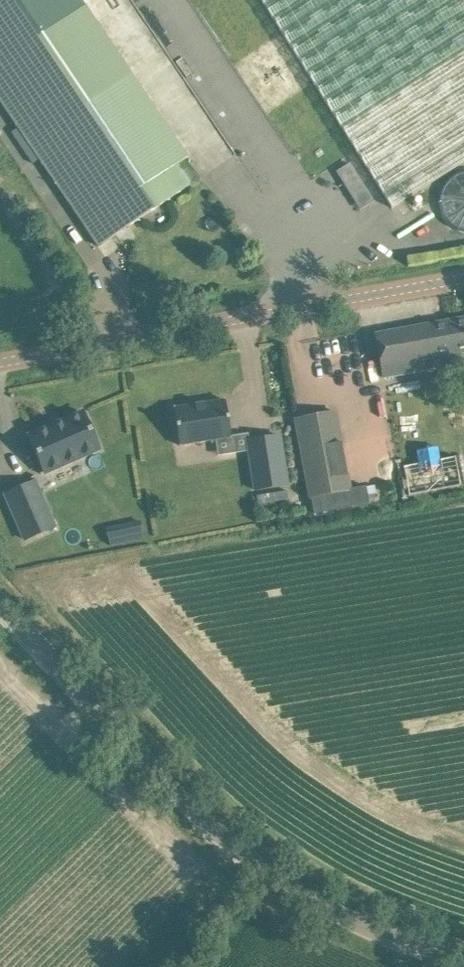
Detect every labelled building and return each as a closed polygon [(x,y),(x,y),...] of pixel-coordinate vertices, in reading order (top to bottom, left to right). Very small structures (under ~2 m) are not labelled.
[(29,142),(98,246),(114,236),(100,215),(115,205),(128,226),(189,185),(175,165),(186,157),(81,0),(49,0),(6,29),(0,21),(0,100),(29,142)] [(389,211),(463,162),(463,0),(255,0),(389,211)] [(350,164),(337,172),(360,209),(373,201),(350,164)] [(407,249),(398,250),(399,260),(408,258),(407,249)] [(375,334),(383,377),(461,363),(459,352),(463,351),(463,318),(375,334)] [(248,440),(249,440),(248,433),(231,436),(225,400),(179,407),(174,408),(180,445),(216,439),(218,455),(249,450),(248,440)] [(337,410),(294,418),(309,499),(352,491),(337,410)] [(28,436),(44,473),(99,449),(83,412),(28,436)] [(279,436),(249,440),(248,440),(249,450),(256,490),(287,485),(279,436)] [(5,494),(25,540),(55,527),(35,481),(5,494)] [(139,521),(128,523),(132,540),(143,538),(139,521)]
